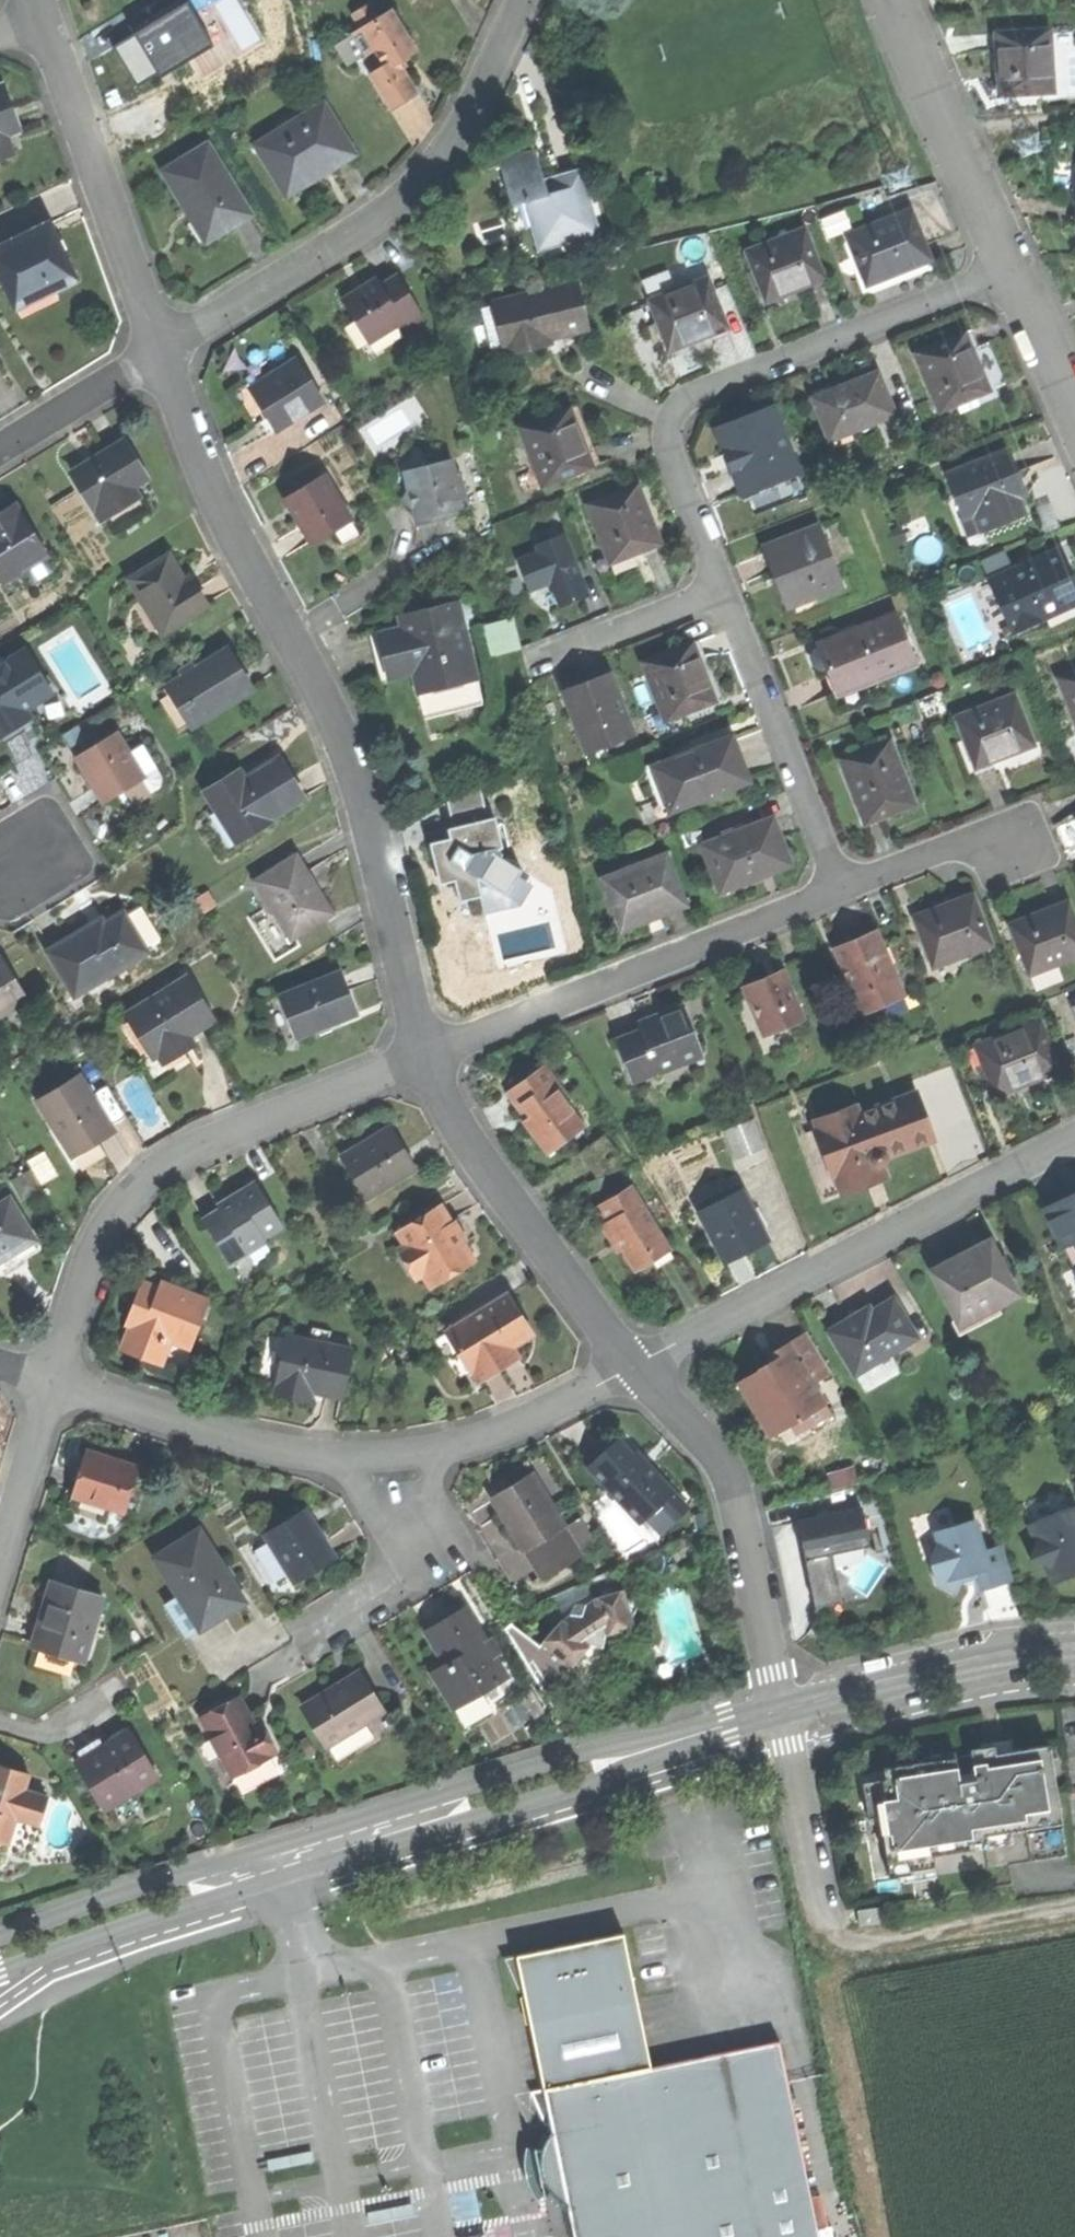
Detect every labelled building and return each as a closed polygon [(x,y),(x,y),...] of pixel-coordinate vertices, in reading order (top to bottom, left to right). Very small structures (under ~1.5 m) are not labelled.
[(140,87),(168,70),(171,74),(215,48),(187,0),(178,0),(112,40),(126,65),(140,87)] [(393,105),(407,96),(419,88),(401,60),(420,47),(392,6),(380,14),(371,0),(370,0),(353,11),(362,25),(353,31),(367,52),(376,46),(386,61),(371,71),(393,105)] [(1052,28),(997,31),(998,59),(1000,94),(1055,91),(1052,28)] [(12,155),(4,135),(18,130),(10,107),(3,88),(0,89),(0,159),(12,155)] [(323,99),(254,144),(281,186),(308,169),(325,158),(332,167),(357,151),(323,99)] [(207,142),(163,170),(177,190),(186,204),(189,202),(209,235),(204,238),(206,241),(252,213),(207,142)] [(497,161),(516,231),(534,226),(540,247),(594,232),(578,172),(542,182),(534,151),(513,157),(497,161)] [(846,235),(866,286),(900,272),(930,259),(910,209),(846,235)] [(17,305),(75,277),(61,248),(48,223),(0,246),(0,270),(17,305)] [(746,249),(766,300),(796,289),(825,277),(805,226),(746,249)] [(355,290),(341,301),(367,336),(379,327),(384,333),(401,321),(407,329),(425,316),(408,293),(409,292),(396,274),(382,285),(378,280),(367,288),(359,294),(355,290)] [(648,297),(668,349),(695,338),(729,325),(709,274),(648,297)] [(546,342),(549,341),(546,331),(562,327),(563,332),(586,326),(576,282),(493,303),(503,346),(508,345),(509,351),(546,342)] [(567,350),(563,332),(562,327),(546,331),(549,341),(546,342),(549,354),(558,352),(567,350)] [(914,353),(939,412),(990,390),(976,359),(965,331),(914,353)] [(263,408),(276,429),(321,400),(295,359),(250,388),(263,408)] [(813,398),(829,439),(893,414),(877,373),(842,386),(813,398)] [(773,405),(717,428),(727,452),(734,449),(738,457),(741,464),(733,468),(743,493),(798,470),(787,444),(780,447),(775,433),(783,429),(773,405)] [(570,406),(516,428),(536,476),(540,485),(541,488),(595,466),(583,436),(570,406)] [(71,472),(99,518),(136,496),(131,487),(145,478),(123,441),(94,459),(71,472)] [(948,473),(966,517),(976,513),(983,531),(1027,514),(1012,478),(1021,474),(1016,461),(1011,448),(948,473)] [(426,456),(399,501),(413,511),(414,518),(415,526),(444,519),(442,512),(457,509),(466,506),(459,475),(454,476),(451,459),(438,463),(426,456)] [(296,522),(310,544),(350,520),(322,474),(282,498),(296,522)] [(527,490),(540,485),(536,476),(523,481),(527,490)] [(587,503),(610,562),(633,553),(662,542),(639,483),(587,503)] [(3,579),(45,554),(14,503),(0,511),(0,575),(3,579)] [(458,515),(457,509),(442,512),(444,519),(458,515)] [(820,524),(764,546),(775,575),(788,607),(845,585),(820,524)] [(891,529),(896,541),(906,537),(901,525),(891,529)] [(539,551),(516,560),(527,587),(550,578),(560,602),(572,598),(586,592),(562,533),(536,544),(539,551)] [(1013,630),(1042,617),(1038,608),(1074,592),(1074,581),(1070,570),(1061,548),(991,579),(1013,630)] [(126,577),(161,634),(206,606),(188,576),(182,579),(176,568),(166,553),(126,577)] [(399,660),(411,689),(434,680),(442,699),(498,676),(469,605),(412,628),(414,633),(421,651),(399,660)] [(490,655),(521,645),(511,615),(481,625),(490,655)] [(830,667),(837,686),(860,677),(863,684),(916,664),(897,615),(821,644),(830,667)] [(403,692),(411,689),(399,660),(421,651),(414,633),(384,646),(394,669),(403,692)] [(643,659),(667,719),(719,699),(706,667),(695,638),(643,659)] [(165,685),(190,726),(251,688),(238,666),(226,647),(165,685)] [(9,728),(18,722),(13,713),(24,706),(51,690),(26,649),(0,665),(0,733),(9,728)] [(1074,718),(1074,670),(1059,676),(1074,718)] [(565,689),(587,748),(633,731),(611,672),(583,682),(565,689)] [(508,701),(498,676),(442,699),(452,724),(508,701)] [(957,717),(977,767),(1004,756),(1036,744),(1016,693),(957,717)] [(30,715),(24,706),(13,713),(18,722),(30,715)] [(91,781),(103,801),(142,777),(114,731),(75,755),(91,781)] [(654,765),(671,810),(750,779),(740,755),(732,734),(654,765)] [(853,793),(864,822),(916,802),(891,737),(839,757),(853,793)] [(238,768),(203,790),(226,828),(235,822),(245,838),(270,823),(268,819),(303,798),(290,777),(278,757),(244,778),(238,768)] [(664,813),(671,810),(654,765),(646,768),(664,813)] [(455,836),(430,842),(435,865),(439,884),(454,881),(458,902),(479,895),(486,893),(508,896),(518,877),(522,869),(498,858),(496,848),(503,846),(497,824),(487,819),(478,780),(446,799),(455,836)] [(773,816),(703,844),(719,885),(752,872),(754,877),(765,873),(791,863),(773,816)] [(236,844),(245,838),(235,822),(226,828),(236,844)] [(601,877),(621,928),(650,916),(685,902),(666,852),(601,877)] [(260,888),(291,937),(332,912),(316,887),(300,862),(260,888)] [(721,890),(754,877),(752,872),(719,885),(721,890)] [(532,884),(518,877),(508,896),(486,893),(479,895),(484,912),(521,903),(532,884)] [(914,916),(934,968),(992,945),(972,894),(939,906),(914,916)] [(1030,975),(1074,958),(1074,914),(1069,899),(1035,912),(1009,922),(1030,975)] [(47,949),(75,995),(147,951),(123,912),(104,923),(100,917),(73,934),(47,949)] [(833,948),(859,1005),(899,986),(874,930),(852,940),(833,948)] [(25,999),(0,958),(0,1015),(25,999)] [(1033,987),(1060,977),(1056,967),(1029,977),(1033,987)] [(740,987),(762,1038),(803,1020),(781,970),(757,980),(740,987)] [(284,995),(300,1037),(333,1024),(361,1013),(345,972),(284,995)] [(125,1015),(152,1060),(157,1056),(162,1064),(180,1053),(197,1043),(192,1036),(213,1023),(186,978),(125,1015)] [(903,995),(899,986),(859,1005),(863,1014),(903,995)] [(617,1039),(633,1079),(702,1052),(683,1004),(662,1012),(648,1018),(651,1025),(641,1029),(617,1039)] [(638,1022),(641,1029),(651,1025),(648,1018),(638,1022)] [(975,1045),(995,1097),(1026,1084),(1061,1071),(1041,1019),(975,1045)] [(531,1134),(545,1153),(562,1141),(558,1136),(578,1121),(552,1085),(555,1082),(543,1065),(505,1092),(516,1108),(521,1104),(529,1115),(521,1121),(531,1134)] [(36,1100),(72,1158),(91,1146),(112,1133),(77,1075),(36,1100)] [(861,1113),(882,1166),(889,1164),(886,1157),(907,1149),(932,1139),(914,1093),(861,1113)] [(885,1175),(882,1166),(861,1113),(858,1104),(813,1121),(841,1192),(885,1175)] [(582,1127),(578,1121),(558,1136),(562,1141),(582,1127)] [(728,1132),(739,1160),(767,1149),(756,1121),(728,1132)] [(340,1154),(366,1197),(416,1167),(390,1124),(361,1142),(340,1154)] [(200,1220),(227,1264),(248,1251),(246,1247),(279,1227),(251,1182),(231,1194),(234,1198),(218,1208),(200,1220)] [(620,1249),(633,1271),(667,1251),(629,1188),(595,1208),(605,1224),(600,1227),(604,1234),(608,1241),(613,1238),(620,1249)] [(742,1190),(698,1213),(724,1264),(748,1252),(768,1241),(742,1190)] [(1074,1269),(1074,1194),(1070,1197),(1045,1209),(1074,1269)] [(7,1264),(37,1245),(8,1201),(0,1206),(0,1269),(7,1264)] [(396,1232),(431,1288),(472,1263),(456,1236),(438,1206),(396,1232)] [(615,1252),(620,1249),(613,1238),(608,1241),(615,1252)] [(929,1271),(958,1326),(1016,1295),(987,1240),(955,1257),(929,1271)] [(130,1305),(122,1326),(128,1328),(120,1349),(151,1360),(160,1335),(189,1345),(206,1299),(159,1282),(157,1287),(138,1281),(130,1305)] [(474,1369),(480,1379),(499,1368),(517,1357),(511,1346),(530,1334),(507,1296),(447,1333),(471,1372),(474,1369)] [(826,1334),(853,1375),(912,1337),(889,1301),(865,1317),(853,1325),(849,1319),(826,1334)] [(310,1329),(307,1342),(325,1345),(327,1332),(310,1329)] [(737,1388),(762,1432),(770,1434),(786,1425),(822,1405),(811,1385),(828,1375),(804,1333),(781,1346),(766,1355),(764,1361),(766,1363),(768,1367),(756,1374),(757,1377),(737,1388)] [(284,1338),(273,1394),(296,1398),(298,1387),(311,1390),(322,1392),(341,1395),(350,1350),(325,1345),(307,1342),(284,1338)] [(754,1371),(756,1374),(768,1367),(766,1363),(754,1371)] [(309,1400),(311,1390),(298,1387),(296,1398),(309,1400)] [(827,1415),(822,1405),(786,1425),(792,1435),(827,1415)] [(631,1458),(615,1440),(586,1468),(640,1524),(658,1506),(673,1492),(646,1464),(642,1469),(631,1458)] [(105,1457),(84,1451),(70,1495),(122,1511),(136,1467),(105,1457)] [(491,1499),(525,1553),(564,1528),(530,1475),(511,1487),(491,1499)] [(1030,1523),(1074,1506),(1074,1501),(1069,1485),(1023,1503),(1030,1523)] [(686,1505),(673,1492),(658,1506),(671,1520),(686,1505)] [(863,1506),(799,1520),(806,1554),(814,1590),(840,1584),(833,1551),(871,1543),(863,1506)] [(1030,1523),(1038,1543),(1031,1557),(1045,1560),(1053,1581),(1070,1574),(1074,1572),(1074,1506),(1030,1523)] [(263,1533),(292,1583),(331,1559),(317,1536),(302,1510),(263,1533)] [(976,1518),(936,1530),(939,1538),(931,1557),(937,1581),(956,1591),(964,1575),(977,1570),(983,1587),(996,1583),(1016,1578),(1004,1543),(986,1549),(976,1518)] [(570,1537),(564,1528),(525,1553),(543,1581),(582,1556),(580,1553),(570,1537)] [(197,1529),(152,1556),(179,1601),(185,1610),(190,1607),(202,1626),(224,1613),(241,1603),(197,1529)] [(582,1530),(570,1537),(580,1553),(592,1545),(582,1530)] [(31,1647),(80,1661),(98,1595),(49,1581),(40,1613),(31,1647)] [(843,1600),(840,1584),(814,1590),(817,1605),(843,1600)] [(556,1628),(545,1643),(551,1647),(551,1663),(581,1656),(592,1644),(605,1645),(606,1633),(628,1629),(640,1602),(625,1598),(625,1589),(596,1596),(588,1604),(575,1604),(571,1617),(563,1618),(556,1628)] [(183,1638),(202,1626),(190,1607),(185,1610),(179,1601),(166,1609),(183,1638)] [(442,1621),(424,1633),(443,1665),(429,1673),(452,1711),(505,1678),(463,1609),(442,1621)] [(543,1697),(581,1656),(551,1663),(551,1647),(545,1643),(542,1646),(511,1621),(502,1629),(543,1697)] [(301,1707),(325,1747),(381,1713),(357,1673),(334,1687),(301,1707)] [(199,1714),(231,1776),(274,1754),(258,1722),(251,1725),(243,1710),(236,1696),(199,1714)] [(73,1759),(102,1807),(155,1775),(127,1728),(98,1745),(73,1759)] [(913,1765),(889,1769),(891,1779),(877,1781),(879,1793),(870,1795),(873,1818),(883,1816),(893,1879),(914,1876),(913,1870),(938,1866),(936,1855),(944,1854),(942,1843),(981,1836),(983,1849),(993,1847),(991,1835),(1028,1829),(1029,1835),(1066,1829),(1052,1746),(1017,1751),(1018,1757),(991,1761),(990,1752),(959,1757),(958,1752),(933,1756),(934,1761),(913,1765)] [(1,1838),(7,1812),(39,1819),(46,1792),(23,1786),(27,1769),(0,1762),(0,1838),(1,1838)] [(860,1910),(862,1926),(890,1922),(888,1906),(860,1910)] [(525,1992),(544,2091),(651,2070),(624,1936),(518,1957),(525,1992)] [(518,1993),(525,1992),(518,1957),(503,1960),(518,1993)] [(544,2091),(551,2126),(553,2132),(574,2236),(818,2236),(780,2044),(651,2070),(544,2091)] [(545,2127),(551,2126),(544,2091),(531,2094),(545,2127)] [(553,2132),(548,2133),(568,2236),(574,2236),(553,2132)] [(263,2158),(266,2173),(319,2162),(316,2147),(263,2158)] [(365,2213),(368,2228),(422,2217),(419,2201),(365,2213)]
